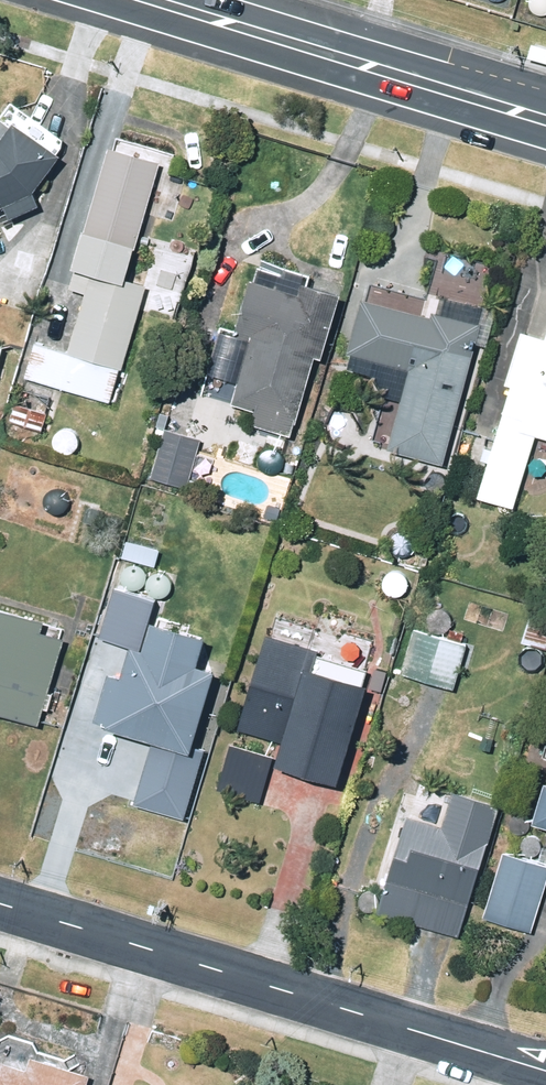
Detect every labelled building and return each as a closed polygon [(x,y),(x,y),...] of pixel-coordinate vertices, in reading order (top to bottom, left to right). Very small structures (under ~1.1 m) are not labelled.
[(30,95),(21,104),(28,112),(37,103),(30,95)] [(37,199),(30,184),(58,150),(12,112),(8,116),(0,110),(0,200),(2,199),(8,212),(37,199)] [(124,273),(155,158),(109,145),(87,224),(82,222),(72,259),(75,260),(68,284),(85,289),(68,350),(34,341),(24,376),(110,399),(120,365),(122,366),(146,280),(124,273)] [(298,286),(249,273),(233,329),(247,334),(230,399),(254,405),(249,425),(289,437),(312,351),(320,352),(338,286),(301,275),(298,286)] [(432,304),(430,309),(354,289),(349,309),(355,311),(346,346),(408,362),(386,444),(442,458),(479,317),(432,304)] [(545,434),(545,327),(543,336),(523,329),(506,381),(511,383),(477,492),(511,502),(535,430),(545,434)] [(46,410),(14,399),(7,416),(41,427),(46,410)] [(185,487),(200,435),(185,431),(187,426),(164,419),(148,476),(185,487)] [(253,552),(259,544),(250,538),(244,546),(253,552)] [(113,580),(96,636),(141,648),(157,594),(113,580)] [(62,632),(39,626),(43,612),(0,600),(0,708),(38,719),(42,704),(47,706),(52,689),(47,687),(62,632)] [(528,610),(520,639),(545,645),(545,615),(528,610)] [(203,749),(189,745),(197,718),(202,720),(204,712),(199,711),(212,663),(199,660),(205,637),(157,624),(151,648),(147,647),(140,673),(120,667),(105,721),(159,736),(141,801),(186,813),(203,749)] [(401,669),(451,685),(465,639),(468,640),(471,631),(457,627),(453,638),(415,626),(401,669)] [(334,775),(364,675),(312,660),(317,645),(265,628),(235,723),(279,736),(273,756),(334,775)] [(352,638),(345,636),(338,639),(336,645),(338,652),(345,655),(352,651),(354,645),(352,638)] [(258,798),(271,752),(229,740),(216,786),(258,798)] [(545,774),(543,773),(531,814),(545,819),(545,772),(545,774)] [(458,932),(487,835),(405,812),(377,908),(458,932)] [(538,858),(502,847),(482,913),(531,928),(545,877),(545,830),(538,858)] [(89,1070),(29,1051),(25,1065),(0,1057),(0,1084),(84,1084),(89,1070)]
